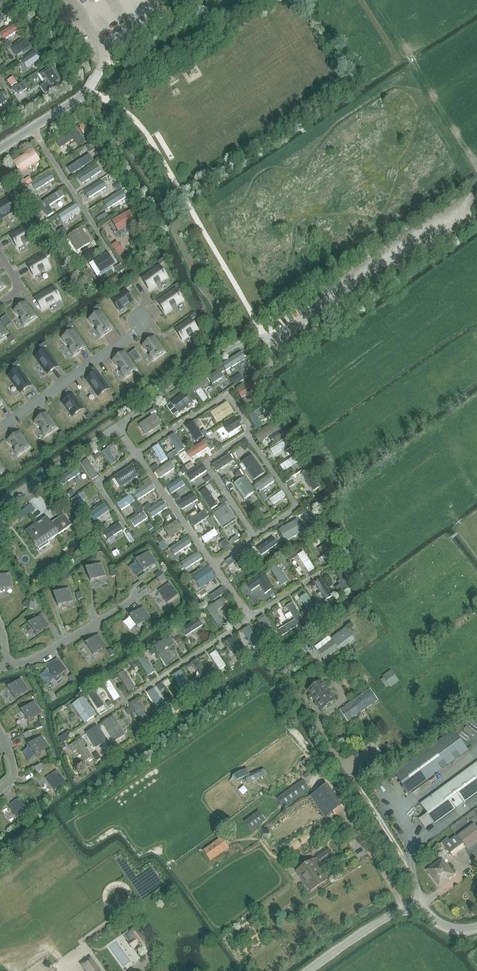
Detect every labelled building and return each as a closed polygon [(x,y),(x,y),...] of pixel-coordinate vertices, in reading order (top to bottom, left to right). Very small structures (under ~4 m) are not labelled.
[(7,10),(4,12),(7,17),(12,14),(9,9),(7,10)] [(0,34),(0,35),(3,40),(20,30),(16,23),(0,34)] [(32,37),(12,49),(16,56),(37,44),(32,37)] [(39,52),(22,63),(26,68),(42,58),(41,57),(45,55),(40,48),(38,50),(39,52)] [(52,67),(41,74),(43,77),(42,78),(46,83),(47,83),(51,90),(62,82),(52,67)] [(12,79),(8,82),(11,88),(16,85),(12,79)] [(46,93),(51,90),(47,83),(46,83),(41,87),(46,93)] [(20,84),(14,88),(18,94),(24,90),(20,84)] [(81,123),(79,125),(80,128),(79,129),(83,135),(87,133),(89,131),(85,125),(84,125),(82,122),(81,123)] [(77,129),(57,142),(61,148),(81,135),(77,129)] [(90,142),(85,145),(89,151),(94,148),(90,142)] [(33,150),(13,163),(20,174),(40,161),(33,150)] [(99,151),(95,153),(99,159),(102,156),(104,155),(100,150),(99,151)] [(90,155),(68,169),(72,174),(94,161),(90,155)] [(97,166),(78,178),(82,185),(101,173),(97,166)] [(50,174),(32,185),(36,191),(54,180),(50,174)] [(29,176),(23,180),(27,186),(33,182),(29,176)] [(103,182),(87,191),(90,197),(106,188),(103,182)] [(118,183),(113,187),(116,192),(121,188),(118,183)] [(40,204),(43,210),(49,206),(63,196),(60,190),(40,204)] [(122,191),(103,203),(107,209),(126,198),(122,191)] [(0,205),(0,220),(17,210),(15,206),(10,199),(5,202),(0,205)] [(43,210),(42,210),(47,217),(53,213),(49,206),(43,210)] [(76,206),(58,217),(63,225),(81,213),(76,206)] [(130,212),(112,222),(118,233),(136,223),(130,212)] [(64,227),(57,231),(61,237),(67,233),(64,227)] [(23,229),(11,236),(18,247),(32,239),(30,236),(26,228),(23,229)] [(80,228),(67,236),(77,251),(90,243),(80,228)] [(117,242),(112,246),(116,252),(121,248),(117,242)] [(107,252),(93,261),(100,273),(115,264),(107,252)] [(42,256),(28,265),(35,276),(49,267),(42,256)] [(159,267),(143,279),(150,289),(166,278),(159,267)] [(64,279),(59,283),(65,294),(71,290),(64,279)] [(53,288),(36,298),(42,309),(59,299),(53,288)] [(174,290),(158,302),(165,311),(166,312),(169,310),(182,301),(174,290)] [(125,291),(116,297),(124,308),(133,301),(125,291)] [(26,304),(15,311),(25,325),(35,317),(26,304)] [(100,312),(90,320),(101,336),(112,328),(100,312)] [(6,315),(1,319),(6,327),(12,323),(6,315)] [(189,320),(176,330),(183,340),(197,331),(189,320)] [(73,331),(62,338),(74,355),(84,347),(73,331)] [(154,338),(144,346),(153,359),(164,352),(154,338)] [(46,350),(35,357),(47,374),(57,366),(46,350)] [(245,359),(240,352),(222,364),(227,371),(237,364),(244,360),(245,359)] [(124,353),(114,361),(125,377),(136,369),(124,353)] [(244,360),(237,364),(241,370),(248,365),(244,360)] [(218,370),(208,377),(212,385),(223,377),(221,374),(225,371),(221,366),(217,369),(218,370)] [(19,369),(8,376),(20,393),(30,385),(19,369)] [(97,372),(87,380),(98,396),(109,389),(97,372)] [(240,373),(235,377),(239,383),(244,380),(240,373)] [(205,376),(191,386),(203,402),(208,399),(201,389),(210,383),(205,376)] [(239,383),(235,377),(230,380),(233,385),(234,386),(239,383)] [(255,381),(237,392),(241,398),(259,387),(255,381)] [(190,388),(186,391),(190,396),(194,401),(197,398),(194,394),(194,393),(195,393),(191,387),(190,388)] [(185,392),(171,403),(178,413),(193,402),(185,392)] [(73,395),(63,403),(69,412),(72,410),(76,414),(83,409),(73,395)] [(227,402),(210,413),(217,424),(234,413),(227,402)] [(254,412),(249,415),(256,428),(262,425),(254,412)] [(46,414),(36,422),(45,435),(56,428),(46,414)] [(155,415),(139,425),(145,435),(161,425),(155,415)] [(235,418),(223,426),(228,434),(241,427),(235,418)] [(192,423),(187,426),(197,441),(202,437),(192,423)] [(274,425),(256,437),(260,443),(277,431),(274,425)] [(19,433),(9,441),(18,454),(29,447),(19,433)] [(286,433),(275,440),(277,444),(288,437),(286,433)] [(175,435),(170,438),(171,440),(179,451),(184,448),(179,441),(175,435)] [(207,439),(204,440),(208,446),(211,451),(214,449),(211,444),(207,439)] [(215,440),(212,444),(217,449),(220,444),(215,440)] [(245,441),(240,447),(245,452),(250,446),(245,441)] [(204,442),(187,452),(191,458),(208,448),(204,442)] [(283,442),(270,450),(273,455),(287,447),(283,442)] [(159,445),(152,449),(161,463),(167,459),(159,445)] [(109,449),(103,453),(111,464),(117,460),(109,449)] [(172,451),(167,455),(170,459),(175,456),(172,451)] [(229,456),(213,466),(217,471),(232,461),(229,456)] [(252,456),(242,463),(254,480),(264,473),(252,456)] [(294,457),(280,466),(283,471),(298,462),(294,457)] [(87,460),(82,463),(92,480),(98,476),(91,466),(93,465),(91,461),(89,463),(87,460)] [(170,463),(155,473),(159,479),(174,469),(170,463)] [(202,464),(185,475),(190,482),(207,471),(202,464)] [(131,466),(115,477),(122,488),(138,477),(131,466)] [(75,467),(59,479),(63,486),(80,474),(75,467)] [(308,470),(301,475),(313,493),(320,488),(320,487),(308,470)] [(270,475),(255,485),(260,492),(275,482),(270,475)] [(244,477),(234,484),(244,499),(254,492),(244,477)] [(181,479),(167,488),(171,494),(185,485),(181,479)] [(151,482),(133,494),(138,500),(155,489),(151,482)] [(207,489),(201,493),(211,510),(218,506),(207,489)] [(282,491),(270,500),(273,505),(286,496),(282,491)] [(83,493),(79,495),(83,502),(87,499),(83,493)] [(194,493),(177,504),(181,511),(198,500),(194,493)] [(78,495),(72,500),(82,514),(85,512),(89,510),(83,502),(79,495),(78,495)] [(132,495),(118,504),(122,509),(135,500),(132,495)] [(164,501),(150,510),(154,515),(167,507),(164,501)] [(104,504),(90,515),(94,520),(109,510),(104,504)] [(29,505),(24,510),(28,515),(34,510),(29,505)] [(225,505),(213,513),(223,528),(235,520),(225,505)] [(205,511),(190,521),(194,527),(209,517),(205,511)] [(143,512),(131,520),(134,525),(142,520),(145,525),(150,522),(147,517),(143,512)] [(71,527),(72,526),(64,514),(50,524),(46,518),(27,532),(39,550),(59,536),(59,534),(71,527)] [(177,520),(163,529),(169,537),(182,528),(177,520)] [(297,520),(279,530),(286,541),(303,531),(297,520)] [(213,521),(209,524),(212,529),(217,526),(213,521)] [(119,523),(105,533),(109,539),(113,536),(123,529),(119,523)] [(215,529),(201,538),(204,543),(219,534),(215,529)] [(116,540),(113,536),(109,539),(106,541),(109,545),(116,540)] [(187,538),(171,549),(174,555),(175,555),(191,544),(187,538)] [(273,538),(257,550),(261,556),(277,544),(273,538)] [(226,540),(221,544),(224,549),(230,546),(226,540)] [(168,548),(163,541),(159,544),(164,551),(168,548)] [(327,544),(319,549),(323,556),(327,561),(335,556),(327,544)] [(303,551),(298,555),(309,571),(315,567),(303,551)] [(135,561),(143,572),(157,563),(149,552),(135,561)] [(198,552),(181,563),(185,569),(202,558),(198,552)] [(251,553),(235,564),(239,570),(256,559),(251,553)] [(322,564),(327,561),(323,556),(318,559),(322,564)] [(235,563),(232,558),(226,562),(229,567),(235,563)] [(86,569),(90,581),(106,576),(101,563),(86,569)] [(277,565),(270,569),(281,587),(288,582),(277,565)] [(209,567),(193,578),(201,589),(216,578),(209,567)] [(342,583),(335,588),(340,594),(352,585),(342,571),(336,575),(342,583)] [(13,587),(9,573),(0,576),(0,590),(13,587)] [(261,575),(247,585),(251,592),(259,586),(265,594),(271,590),(261,575)] [(321,579),(315,583),(326,600),(332,596),(321,579)] [(158,591),(167,604),(179,596),(169,583),(158,591)] [(223,587),(216,591),(219,596),(226,592),(223,587)] [(53,594),(57,605),(73,600),(68,588),(53,594)] [(219,596),(216,591),(210,596),(213,600),(219,596)] [(306,595),(300,599),(312,615),(318,611),(306,595)] [(222,599),(206,609),(219,629),(225,625),(216,611),(226,605),(222,599)] [(295,620),(284,627),(288,633),(298,627),(299,627),(304,624),(292,603),(286,607),(295,620)] [(129,616),(137,627),(150,618),(143,607),(129,616)] [(28,624),(36,635),(50,626),(42,615),(28,624)] [(264,616),(257,620),(269,639),(276,634),(264,616)] [(198,619),(182,630),(186,636),(202,625),(198,619)] [(284,628),(279,631),(282,637),(288,634),(284,628)] [(314,647),(318,651),(324,660),(339,650),(339,651),(354,639),(346,628),(331,639),(328,636),(314,647)] [(250,629),(244,633),(253,647),(259,643),(250,629)] [(85,644),(93,655),(106,646),(98,635),(85,644)] [(178,636),(173,640),(177,646),(182,642),(178,636)] [(267,638),(260,643),(263,647),(270,642),(267,638)] [(169,639),(155,648),(167,666),(173,663),(165,650),(173,645),(169,639)] [(234,640),(228,643),(238,658),(243,654),(234,640)] [(216,651),(210,655),(220,671),(226,667),(216,651)] [(144,655),(139,659),(149,676),(154,673),(144,655)] [(46,666),(55,680),(66,672),(57,658),(46,666)] [(198,659),(191,663),(204,682),(211,678),(198,659)] [(134,661),(129,664),(132,669),(137,666),(134,661)] [(382,676),(383,678),(389,686),(391,688),(399,682),(391,671),(390,670),(382,676)] [(180,671),(174,676),(185,693),(192,688),(180,671)] [(125,673),(119,676),(128,690),(133,687),(125,673)] [(68,678),(72,683),(76,680),(72,675),(68,678)] [(386,688),(389,686),(383,678),(380,680),(386,687),(386,688)] [(8,688),(15,699),(29,690),(21,679),(8,688)] [(200,688),(194,679),(189,682),(195,691),(200,688)] [(322,681),(307,691),(310,695),(308,697),(310,700),(312,698),(321,711),(336,701),(322,681)] [(109,683),(104,686),(114,700),(119,697),(109,683)] [(93,689),(87,693),(98,710),(104,706),(93,689)] [(152,689),(146,693),(157,711),(163,706),(152,689)] [(374,696),(370,689),(340,710),(348,721),(378,700),(374,696)] [(83,697),(72,705),(85,724),(96,716),(83,697)] [(136,700),(129,704),(141,722),(147,718),(136,700)] [(21,711),(29,722),(42,713),(34,702),(21,711)] [(131,707),(126,710),(129,715),(131,715),(134,720),(138,718),(131,707)] [(157,711),(152,714),(156,720),(161,717),(157,711)] [(113,716),(102,723),(114,742),(124,735),(113,716)] [(86,733),(95,749),(107,742),(97,726),(86,733)] [(58,738),(62,744),(66,741),(65,739),(71,736),(69,731),(58,738)] [(467,751),(452,731),(394,773),(409,793),(467,751)] [(23,735),(26,740),(32,737),(29,732),(23,735)] [(28,745),(36,756),(49,747),(41,736),(28,745)] [(81,738),(69,746),(73,753),(77,750),(85,762),(92,757),(84,746),(85,745),(81,738)] [(420,804),(434,823),(476,792),(476,762),(420,804)] [(247,770),(233,777),(238,782),(243,780),(245,779),(245,778),(250,776),(247,770)] [(245,779),(243,780),(244,783),(246,782),(247,784),(264,776),(266,775),(264,770),(250,776),(245,778),(245,779)] [(45,778),(55,792),(66,784),(56,771),(45,778)] [(276,798),(283,808),(287,806),(310,789),(303,779),(276,798)] [(310,796),(325,818),(332,813),(334,816),(337,814),(339,813),(341,811),(344,809),(327,784),(310,796)] [(7,805),(17,820),(28,812),(18,798),(7,805)] [(259,811),(244,822),(250,831),(265,820),(259,811)] [(456,837),(464,848),(465,848),(465,847),(466,846),(467,847),(476,839),(476,827),(476,828),(473,824),(456,837)] [(447,839),(442,843),(452,857),(458,853),(464,848),(456,837),(450,842),(447,839)] [(221,838),(203,850),(211,861),(222,853),(228,848),(221,838)] [(328,849),(316,857),(322,865),(334,857),(328,849)] [(313,859),(297,871),(310,891),(327,880),(313,859)] [(454,874),(442,859),(427,870),(439,886),(449,879),(449,878),(454,874)] [(132,938),(128,941),(133,948),(136,946),(137,947),(147,941),(137,926),(130,931),(129,932),(128,933),(132,938)] [(122,934),(128,941),(132,938),(128,933),(129,932),(128,930),(122,934)] [(153,951),(149,954),(149,955),(152,960),(153,962),(161,956),(157,950),(153,952),(153,951)] [(90,957),(80,965),(84,970),(101,970),(90,957)]
